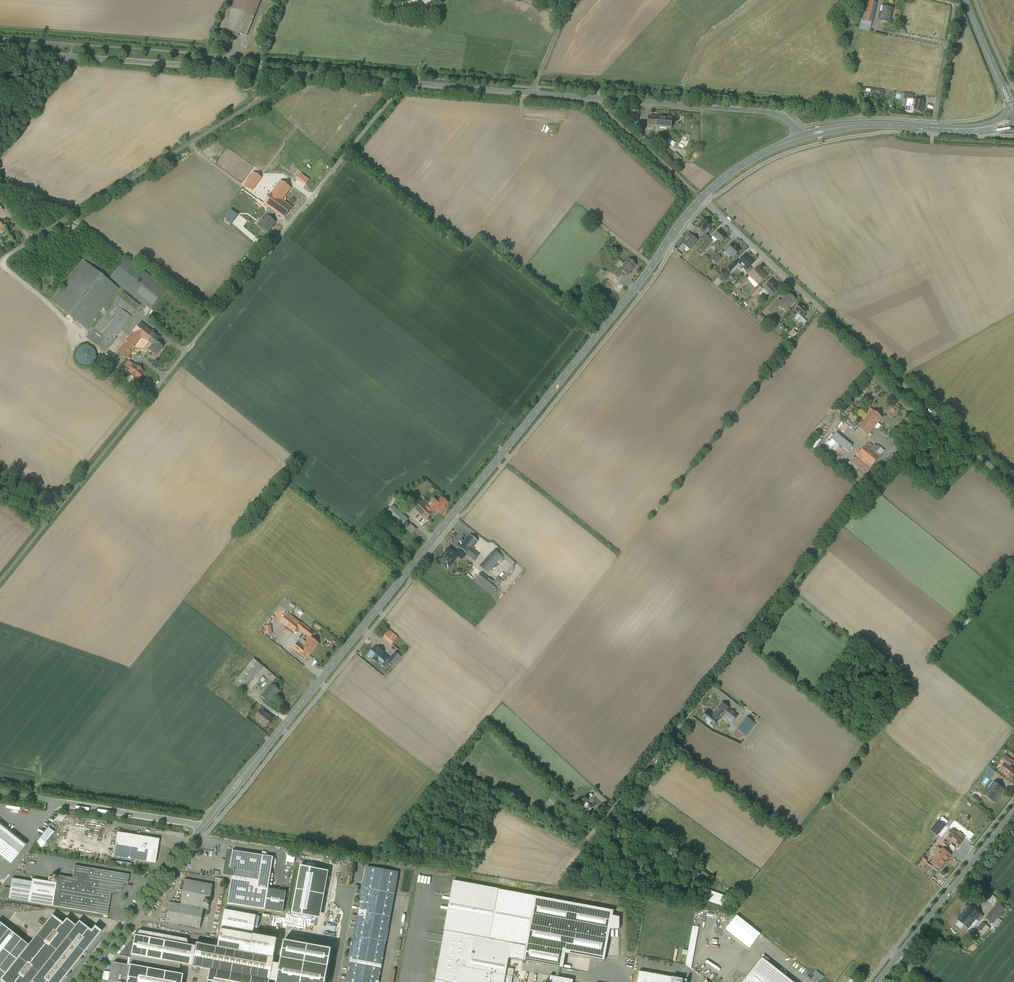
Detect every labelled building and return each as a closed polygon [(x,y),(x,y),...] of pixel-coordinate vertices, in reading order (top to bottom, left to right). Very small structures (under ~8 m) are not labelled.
[(229,19),(228,19),(223,31),(229,33),(230,30),(236,32),(246,36),(260,0),(259,0),(237,0),(229,19)] [(874,0),(867,0),(861,26),(870,28),(877,1),(874,0)] [(884,7),(880,21),(889,23),(891,14),(892,9),(884,7)] [(849,15),(840,13),(838,22),(847,24),(849,15)] [(258,83),(246,82),(245,90),(257,91),(258,83)] [(924,103),(915,101),(914,108),(906,106),(905,112),(913,113),(913,112),(922,113),(924,103)] [(639,111),(624,109),(623,118),(628,118),(628,122),(631,122),(638,122),(639,111)] [(672,118),(649,116),(648,126),(671,128),(672,118)] [(676,156),(657,139),(653,143),(672,160),(676,156)] [(254,172),(245,185),(247,186),(252,190),(261,177),(254,172)] [(281,181),(272,193),(264,204),(284,218),(293,207),(282,200),(291,188),(281,181)] [(266,215),(263,219),(263,220),(259,226),(267,232),(272,226),(276,222),(266,215)] [(703,219),(696,228),(699,231),(703,234),(708,228),(710,225),(703,219)] [(723,233),(720,230),(713,236),(718,240),(714,244),(718,248),(722,244),(727,238),(723,233)] [(689,234),(687,237),(688,237),(682,244),(689,250),(697,240),(689,234)] [(705,242),(699,249),(702,253),(712,242),(710,240),(711,239),(709,237),(705,242)] [(733,243),(726,251),(734,258),(741,251),(738,248),(737,248),(733,244),(733,243)] [(722,250),(712,260),(716,264),(722,258),(721,257),(724,253),(722,250)] [(745,255),(743,257),(738,262),(746,270),(747,270),(750,267),(754,263),(745,255)] [(629,259),(621,270),(623,272),(627,275),(636,265),(629,259)] [(125,261),(111,278),(150,309),(164,292),(125,261)] [(86,329),(117,290),(83,263),(52,302),(86,329)] [(734,263),(728,269),(730,271),(736,265),(734,263)] [(758,268),(749,276),(758,285),(767,276),(762,271),(761,272),(758,268)] [(606,273),(601,269),(596,276),(601,280),(606,273)] [(619,269),(614,275),(618,278),(623,272),(621,270),(619,269)] [(745,276),(738,282),(741,286),(748,280),(745,276)] [(772,280),(764,288),(772,297),(781,289),(772,280)] [(140,306),(123,292),(114,304),(131,317),(140,306)] [(781,302),(782,303),(788,309),(795,300),(788,294),(781,302)] [(772,314),(782,303),(781,302),(778,300),(768,311),(772,314)] [(114,304),(97,325),(114,338),(131,317),(114,304)] [(803,307),(800,304),(794,310),(802,317),(808,311),(804,307),(803,307)] [(154,334),(140,323),(133,332),(118,351),(126,358),(136,346),(142,339),(147,343),(148,342),(154,334)] [(114,338),(97,325),(87,338),(104,351),(114,338)] [(154,334),(148,342),(153,345),(148,351),(155,356),(162,347),(156,342),(159,338),(154,334)] [(147,343),(142,339),(136,346),(143,348),(147,343)] [(91,351),(88,349),(85,348),(81,349),(78,351),(76,353),(75,357),(75,361),(77,364),(79,366),(82,368),(84,368),(88,368),(91,366),(93,363),(95,359),(94,356),(94,354),(91,351)] [(867,413),(869,415),(858,428),(863,432),(867,436),(882,418),(873,410),(873,411),(870,409),(867,413)] [(851,447),(836,434),(831,439),(841,447),(836,452),(842,457),(851,447)] [(878,458),(865,446),(855,458),(869,469),(878,458)] [(869,469),(855,458),(852,462),(866,474),(869,469)] [(427,497),(420,491),(418,494),(425,500),(427,497)] [(438,502),(434,499),(431,502),(432,503),(428,508),(433,512),(437,508),(441,512),(449,504),(442,498),(438,502)] [(428,508),(421,502),(414,509),(426,520),(433,512),(428,508)] [(408,520),(393,505),(387,511),(390,514),(389,516),(401,527),(408,520)] [(411,524),(407,528),(413,534),(417,529),(411,524)] [(470,535),(460,548),(467,553),(467,554),(471,548),(477,541),(470,535)] [(467,553),(460,548),(456,553),(463,559),(467,553)] [(479,555),(471,548),(467,554),(475,560),(479,555)] [(448,549),(440,561),(448,567),(457,556),(455,555),(448,549)] [(495,550),(480,566),(488,573),(503,557),(495,550)] [(491,580),(482,572),(475,581),(492,595),(501,583),(494,577),(491,580)] [(300,625),(287,615),(281,622),(294,632),(298,627),(300,629),(307,635),(310,630),(301,623),(300,625)] [(398,637),(389,630),(383,637),(392,644),(398,637)] [(311,637),(304,647),(298,642),(293,648),(299,653),(306,659),(309,655),(319,644),(311,637)] [(383,652),(378,647),(377,649),(375,647),(368,655),(374,659),(377,662),(381,666),(386,660),(388,661),(390,659),(388,658),(382,653),(383,652)] [(388,661),(388,662),(392,666),(400,656),(396,652),(390,659),(388,661)] [(254,659),(234,684),(247,695),(251,690),(244,685),(261,664),(254,659)] [(261,664),(244,685),(251,690),(263,675),(267,670),(261,664)] [(277,677),(267,670),(263,675),(272,683),(277,677)] [(876,683),(870,674),(866,677),(872,685),(876,683)] [(281,691),(272,683),(261,696),(270,703),(281,691)] [(713,715),(707,711),(702,718),(707,722),(707,723),(712,727),(719,720),(716,718),(717,716),(720,718),(723,714),(729,718),(733,722),(738,715),(722,703),(714,713),(714,714),(713,715)] [(273,719),(262,710),(256,718),(266,727),(267,726),(266,726),(272,719),(273,719)] [(747,717),(737,730),(744,734),(744,735),(754,723),(747,717)] [(744,734),(737,730),(733,735),(740,739),(744,734)] [(1013,762),(1006,755),(1001,761),(1005,764),(1006,763),(1010,766),(1013,762)] [(1006,763),(1005,764),(1000,770),(1012,779),(1013,776),(1013,769),(1010,766),(1006,763)] [(995,772),(989,766),(986,770),(988,771),(985,775),(990,779),(995,772)] [(996,783),(986,796),(994,802),(1004,789),(996,783)] [(979,800),(974,796),(970,800),(975,804),(979,800)] [(0,824),(0,855),(11,864),(26,845),(0,824)] [(964,838),(947,825),(942,832),(959,845),(964,838)] [(48,827),(36,843),(41,848),(54,832),(48,827)] [(141,836),(117,832),(113,856),(155,863),(159,839),(141,836)] [(941,850),(938,847),(933,853),(937,856),(941,850)] [(287,862),(295,863),(298,851),(289,849),(287,862)] [(943,849),(933,861),(941,867),(951,855),(943,849)] [(263,855),(229,850),(228,853),(227,853),(224,874),(232,876),(259,880),(263,855)] [(259,880),(232,876),(227,904),(265,910),(282,912),(286,891),(268,889),(274,857),(263,855),(259,880)] [(350,863),(338,861),(336,869),(348,871),(350,863)] [(32,882),(29,902),(103,914),(108,915),(111,892),(113,890),(121,891),(122,887),(124,887),(125,883),(128,883),(129,875),(124,874),(75,866),(73,878),(58,875),(56,883),(32,879),(32,882)] [(301,867),(292,913),(319,918),(328,872),(301,867)] [(367,867),(364,885),(363,885),(362,890),(363,890),(360,904),(354,938),(353,938),(349,957),(351,957),(351,958),(346,981),(379,981),(399,872),(367,867)] [(714,878),(704,870),(701,873),(711,881),(714,878)] [(24,901),(27,881),(12,878),(10,887),(9,898),(24,901)] [(185,879),(180,904),(169,902),(165,922),(200,928),(204,908),(209,909),(213,884),(185,879)] [(29,902),(32,882),(27,881),(24,901),(29,902)] [(453,881),(435,980),(444,981),(504,981),(507,968),(508,959),(563,968),(565,954),(604,961),(610,930),(612,930),(619,930),(619,917),(612,916),(613,911),(453,881)] [(0,893),(0,897),(9,898),(10,887),(5,886),(0,893)] [(724,906),(727,898),(714,893),(711,902),(724,906)] [(991,898),(985,893),(981,897),(987,902),(991,898)] [(993,904),(998,898),(994,895),(989,901),(993,904)] [(999,903),(986,918),(993,924),(1006,908),(999,903)] [(980,913),(971,905),(959,920),(968,928),(974,921),(977,924),(979,922),(975,919),(980,913)] [(139,930),(135,935),(134,935),(133,940),(131,940),(118,956),(128,958),(130,958),(126,981),(181,981),(182,975),(178,974),(180,964),(210,969),(208,981),(270,981),(270,979),(274,961),(278,939),(253,935),(255,925),(256,915),(225,910),(218,947),(195,942),(195,946),(189,945),(187,939),(139,930)] [(76,926),(75,926),(66,918),(62,923),(52,915),(28,945),(0,923),(0,981),(32,981),(76,926)] [(32,981),(61,981),(101,931),(95,926),(91,930),(79,921),(75,926),(76,926),(32,981)] [(987,925),(983,922),(978,929),(982,932),(987,925)] [(699,927),(692,926),(685,964),(691,968),(699,927)] [(276,981),(326,981),(332,949),(284,941),(280,963),(277,980),(276,981)] [(113,962),(111,967),(108,981),(115,981),(126,981),(130,958),(128,958),(127,965),(113,962)] [(785,976),(762,958),(743,981),(779,981),(785,976)] [(280,963),(274,961),(270,979),(277,980),(280,963)] [(507,968),(504,981),(512,981),(514,969),(507,968)] [(841,968),(835,974),(843,980),(841,981),(849,981),(853,977),(841,968)] [(817,970),(815,974),(822,980),(825,976),(817,970)] [(639,971),(637,981),(682,981),(683,979),(639,971)]
